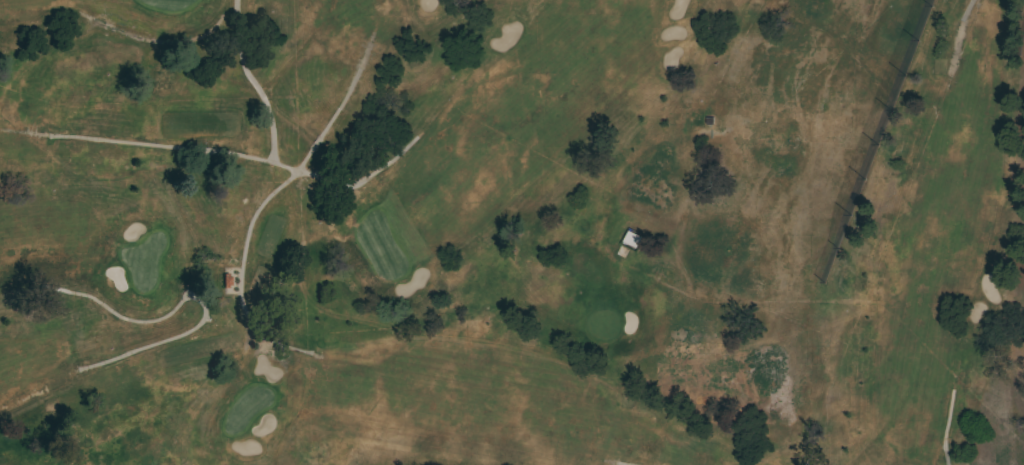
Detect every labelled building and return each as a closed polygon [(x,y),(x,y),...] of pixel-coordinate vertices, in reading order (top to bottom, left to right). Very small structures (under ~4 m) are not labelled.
[(622,241),(628,229),(641,236),(635,248),(622,241)]
